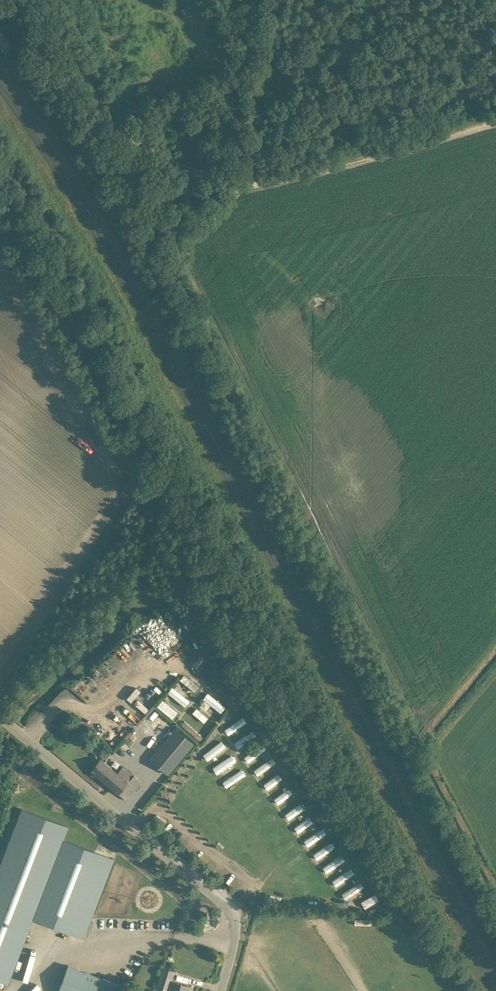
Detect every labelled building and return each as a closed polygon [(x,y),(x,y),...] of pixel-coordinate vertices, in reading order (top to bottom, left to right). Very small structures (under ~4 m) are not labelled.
[(1,31),(0,31),(0,45),(6,53),(13,48),(1,31)] [(207,659),(197,671),(206,679),(217,668),(207,659)] [(194,691),(199,685),(184,674),(179,680),(194,691)] [(228,698),(232,693),(217,680),(213,685),(228,698)] [(189,700),(183,695),(186,691),(175,683),(168,693),(184,706),(189,700)] [(202,699),(220,712),(225,706),(208,692),(202,699)] [(144,696),(137,703),(144,711),(152,704),(144,696)] [(172,717),(178,711),(163,698),(157,705),(172,717)] [(203,722),(208,716),(196,707),(192,713),(203,722)] [(112,714),(107,718),(117,728),(121,723),(112,714)] [(244,717),(224,728),(227,733),(247,722),(244,717)] [(168,775),(194,743),(175,727),(149,758),(168,775)] [(202,753),(206,759),(226,746),(222,740),(202,753)] [(262,743),(243,755),(247,761),(266,749),(262,743)] [(231,754),(212,768),(217,774),(236,760),(231,754)] [(272,756),(253,770),(257,775),(276,762),(272,756)] [(91,771),(110,787),(118,793),(126,800),(142,781),(123,765),(117,772),(101,759),(91,771)] [(225,786),(245,775),(242,770),(222,780),(225,786)] [(263,783),(266,788),(282,779),(279,774),(263,783)] [(277,803),(293,793),(290,788),(274,798),(277,803)] [(301,804),(285,813),(287,818),(303,809),(301,804)] [(32,918),(84,938),(114,859),(63,839),(68,826),(21,808),(0,863),(0,980),(7,983),(32,918)] [(157,814),(153,819),(162,827),(166,822),(157,814)] [(326,871),(345,860),(342,855),(323,867),(326,871)] [(335,885),(354,873),(351,868),(332,880),(335,885)] [(361,881),(341,893),(345,900),(365,888),(361,881)] [(375,893),(360,901),(364,907),(378,899),(375,893)] [(119,984),(68,965),(58,990),(116,990),(119,984)] [(191,987),(171,980),(174,971),(163,967),(156,987),(164,989),(163,990),(190,990),(191,987)]
